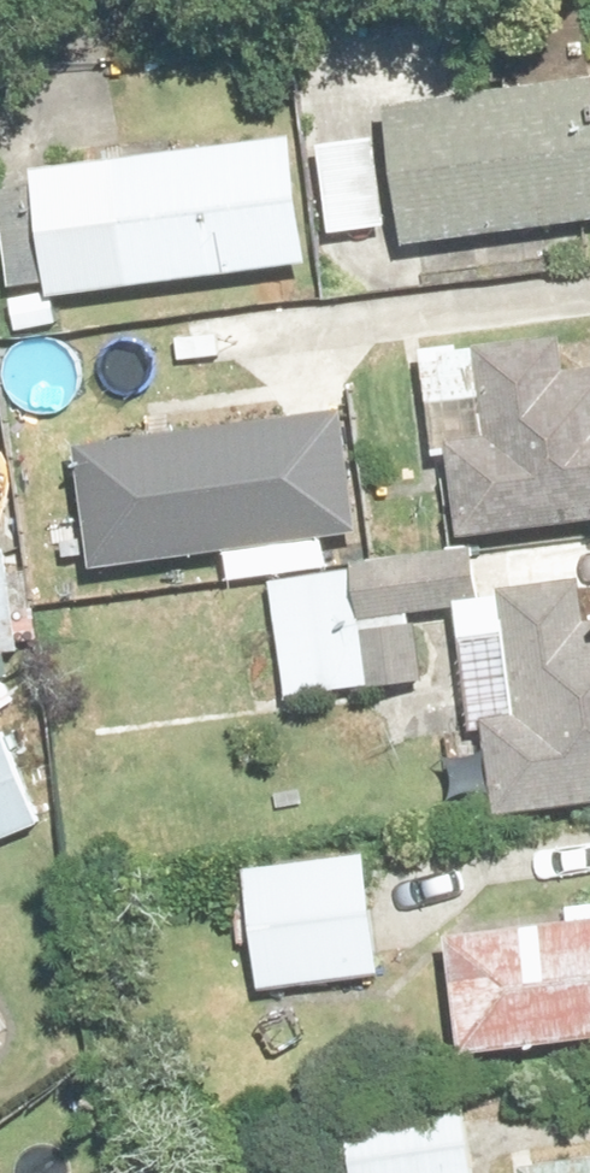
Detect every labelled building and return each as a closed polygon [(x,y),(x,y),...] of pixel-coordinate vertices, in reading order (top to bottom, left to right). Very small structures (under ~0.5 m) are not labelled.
[(331,150),(342,241),(408,233),(410,253),(589,232),(589,84),(393,108),(397,142),(331,150)] [(305,141),(43,173),(59,300),(321,268),(305,141)] [(484,358),(494,441),(459,446),(471,546),(589,531),(589,345),(484,358)] [(359,411),(90,439),(103,564),(372,536),(359,411)] [(0,552),(0,693),(28,691),(18,551),(0,552)] [(512,585),(515,607),(464,613),(490,823),(589,810),(589,576),(512,585)] [(374,578),(283,586),(294,700),(385,691),(374,578)] [(11,728),(0,734),(0,852),(59,822),(11,728)] [(370,855),(259,870),(275,990),(386,976),(370,855)] [(466,930),(478,1061),(589,1050),(589,918),(466,930)] [(27,1066),(0,1011),(0,1079),(27,1066)] [(362,1121),(366,1172),(487,1172),(482,1110),(362,1121)]
